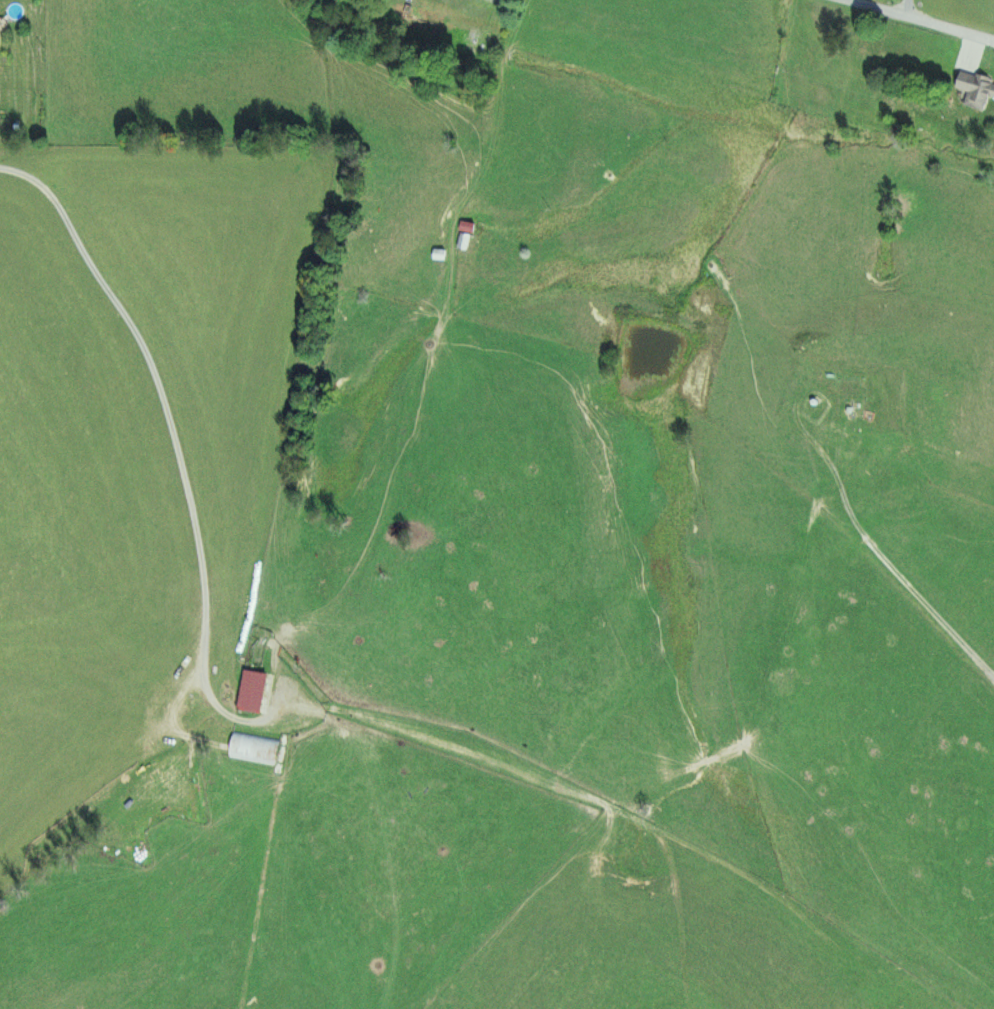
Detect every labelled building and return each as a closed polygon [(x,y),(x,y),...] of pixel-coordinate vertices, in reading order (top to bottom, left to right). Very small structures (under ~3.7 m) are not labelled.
[(960,72),(956,89),(968,92),(964,106),(986,111),(989,97),(993,98),(993,80),(960,72)] [(267,673),(243,670),(238,711),(261,714),(267,673)] [(277,740),(233,733),(229,757),(273,765),(277,740)]
